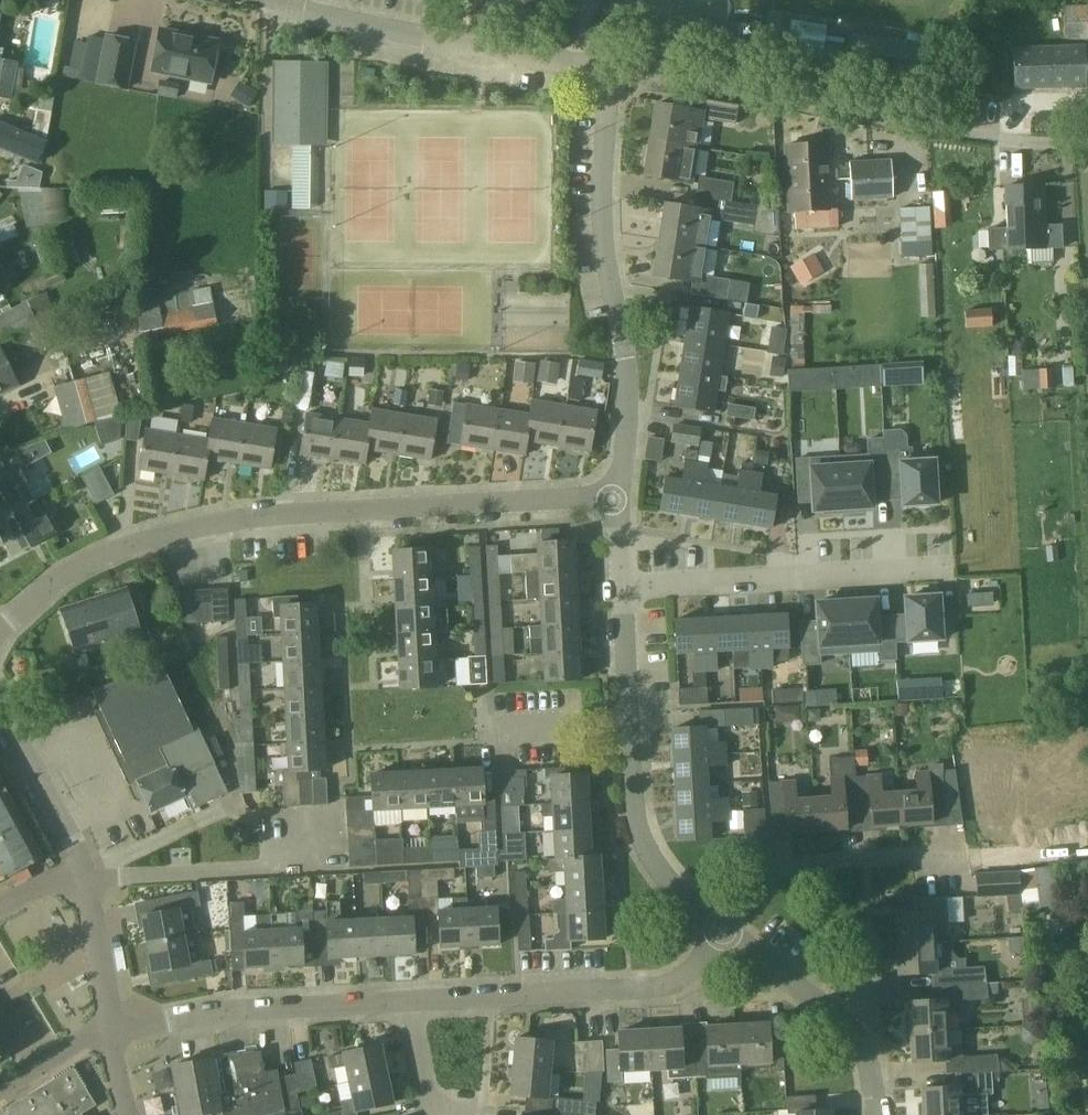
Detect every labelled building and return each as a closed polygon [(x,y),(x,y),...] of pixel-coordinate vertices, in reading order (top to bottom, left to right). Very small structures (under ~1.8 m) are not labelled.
[(610,10),(610,0),(598,0),(597,9),(610,10)] [(1087,39),(1087,5),(1064,6),(1065,40),(1087,39)] [(791,19),(786,55),(822,60),(827,24),(791,19)] [(211,83),(219,42),(161,30),(153,71),(211,83)] [(923,45),(855,34),(849,69),(917,80),(923,45)] [(127,89),(136,42),(108,36),(99,84),(127,89)] [(1085,86),(1084,46),(1015,48),(1016,88),(1085,86)] [(16,62),(0,59),(0,97),(11,99),(18,62),(16,62)] [(276,66),(275,82),(275,141),(324,141),(324,66),(276,66)] [(656,103),(650,139),(697,147),(702,117),(736,122),(738,104),(703,99),(702,110),(656,103)] [(36,161),(45,141),(0,123),(0,146),(36,161)] [(691,183),(697,147),(650,139),(644,176),(691,183)] [(786,177),(836,174),(835,168),(828,168),(827,143),(785,145),(786,177)] [(294,144),(293,206),(310,207),(311,145),(294,144)] [(893,197),(891,160),(849,162),(851,200),(893,197)] [(836,174),(786,177),(788,211),(794,211),(795,229),(838,227),(837,209),(831,210),(829,180),(836,180),(836,174)] [(696,196),(719,200),(730,201),(733,182),(699,176),(696,196)] [(1027,249),(1025,186),(1006,187),(1008,228),(990,229),(991,251),(1027,249)] [(1044,186),(1025,186),(1027,249),(1063,248),(1062,226),(1046,227),(1044,186)] [(40,192),(22,193),(24,224),(67,222),(65,187),(40,188),(40,192)] [(754,205),(730,201),(719,200),(716,220),(751,225),(754,205)] [(664,204),(658,240),(705,248),(711,211),(664,204)] [(932,255),(930,205),(900,206),(902,256),(932,255)] [(701,275),(705,248),(658,240),(653,275),(692,281),(690,293),(727,299),(730,280),(701,275)] [(815,252),(790,263),(799,283),(824,271),(815,252)] [(47,292),(27,301),(0,315),(0,340),(2,343),(12,338),(23,359),(47,350),(65,343),(47,292)] [(217,325),(213,301),(141,314),(146,339),(217,325)] [(763,306),(743,303),(740,316),(761,319),(763,306)] [(677,334),(684,335),(689,306),(682,305),(677,334)] [(691,307),(686,339),(724,346),(729,313),(691,307)] [(991,308),(965,311),(966,329),(992,326),(991,308)] [(719,378),(724,346),(686,339),(681,372),(719,378)] [(0,349),(0,394),(18,385),(0,349)] [(602,376),(604,361),(580,358),(579,373),(602,376)] [(534,389),(536,361),(512,359),(509,396),(522,397),(522,388),(534,389)] [(558,381),(559,360),(538,359),(537,379),(558,381)] [(880,366),(880,365),(862,366),(863,384),(881,383),(880,366)] [(901,365),(880,366),(881,383),(902,382),(901,365)] [(1054,388),(1053,368),(1023,370),(1024,390),(1054,388)] [(788,370),(788,388),(807,387),(806,369),(788,370)] [(65,427),(121,412),(110,370),(54,385),(65,427)] [(725,379),(719,378),(681,372),(675,405),(714,411),(717,393),(723,394),(725,379)] [(532,398),(530,414),(526,438),(527,438),(558,443),(565,403),(532,398)] [(447,441),(493,449),(499,409),(453,401),(447,441)] [(596,408),(565,403),(558,443),(589,448),(596,408)] [(727,415),(754,420),(756,408),(729,403),(727,415)] [(364,450),(365,450),(396,455),(403,413),(371,408),(369,423),(364,450)] [(524,454),(527,438),(526,438),(530,414),(499,409),(493,449),(524,454)] [(300,453),(331,458),(338,418),(307,413),(300,453)] [(434,419),(403,413),(396,455),(427,460),(434,419)] [(205,457),(206,458),(238,463),(244,422),(211,417),(208,438),(205,457)] [(363,464),(365,450),(364,450),(369,423),(338,418),(331,458),(363,464)] [(276,427),(244,422),(238,463),(269,468),(276,427)] [(698,447),(700,429),(674,426),(672,443),(698,447)] [(139,469),(171,474),(177,434),(146,429),(139,469)] [(208,438),(177,434),(171,474),(202,479),(206,458),(205,457),(208,438)] [(869,451),(839,453),(843,509),(862,508),(862,504),(872,503),(871,477),(886,476),(884,435),(868,436),(869,451)] [(648,456),(661,457),(662,437),(648,436),(648,456)] [(52,453),(45,440),(16,451),(25,468),(52,453)] [(710,458),(712,443),(700,441),(698,457),(710,458)] [(884,446),(886,476),(901,476),(903,501),(937,499),(935,455),(912,457),(912,444),(884,446)] [(659,511),(687,515),(695,462),(697,451),(686,450),(682,480),(664,477),(659,511)] [(823,510),(843,509),(839,453),(796,455),(798,486),(811,485),(813,507),(823,506),(823,510)] [(707,463),(695,462),(687,515),(715,519),(720,485),(704,482),(707,463)] [(36,500),(17,466),(0,475),(0,519),(36,500)] [(119,493),(109,474),(105,476),(100,467),(82,477),(96,504),(119,493)] [(715,519),(743,524),(751,470),(740,469),(737,488),(720,485),(715,519)] [(762,472),(751,470),(743,524),(771,528),(776,493),(759,491),(762,472)] [(0,519),(0,534),(12,555),(54,532),(36,500),(0,519)] [(510,573),(524,572),(573,569),(572,541),(535,543),(536,554),(509,555),(510,573)] [(393,579),(429,577),(427,549),(391,551),(393,579)] [(470,574),(482,573),(481,556),(469,556),(469,563),(470,574)] [(488,574),(500,573),(499,556),(487,556),(488,574)] [(575,596),(573,569),(524,572),(525,599),(539,598),(575,596)] [(393,579),(395,606),(430,604),(429,577),(393,579)] [(501,600),(500,582),(488,582),(489,600),(501,600)] [(472,601),(483,601),(482,583),(471,584),(472,601)] [(140,631),(126,587),(60,608),(74,653),(140,631)] [(212,588),(214,622),(230,621),(229,587),(212,588)] [(197,623),(214,622),(212,588),(196,589),(197,623)] [(197,623),(196,589),(171,590),(183,623),(197,623)] [(282,634),(318,632),(322,630),(322,617),(317,615),(316,604),(298,605),(297,596),(273,598),(274,618),(281,618),(282,634)] [(539,598),(540,624),(577,622),(575,596),(539,598)] [(941,622),(940,596),(906,598),(907,615),(893,616),(895,642),(942,640),(942,637),(946,637),(946,621),(941,622)] [(819,660),(849,658),(846,601),(827,602),(827,607),(816,607),(818,633),(801,634),(803,669),(820,668),(819,660)] [(846,601),(849,658),(878,657),(879,665),(896,664),(894,629),(878,630),(876,604),(866,605),(865,601),(846,601)] [(445,603),(430,604),(395,606),(396,633),(432,631),(447,630),(445,603)] [(490,610),(491,627),(503,627),(502,609),(490,610)] [(472,611),(473,629),(485,628),(484,610),(472,611)] [(762,668),(772,668),(790,667),(789,647),(787,614),(759,615),(762,668)] [(730,617),(732,651),(734,670),(762,668),(759,615),(730,617)] [(237,636),(248,635),(247,617),(236,618),(237,636)] [(730,617),(702,619),(705,672),(717,671),(716,652),(732,651),(730,617)] [(705,672),(702,619),(674,621),(676,654),(693,653),(694,673),(705,672)] [(583,633),(577,633),(577,622),(540,624),(542,652),(578,650),(578,649),(584,649),(583,633)] [(396,633),(398,660),(434,658),(432,631),(396,633)] [(283,662),(319,660),(318,632),(282,634),(283,662)] [(228,687),(227,635),(218,636),(219,667),(222,667),(223,687),(228,687)] [(492,654),(504,654),(503,636),(491,637),(492,654)] [(475,656),(484,655),(487,655),(486,637),(474,638),(475,656)] [(250,662),(249,644),(237,645),(238,663),(250,662)] [(580,678),(578,650),(542,652),(543,680),(580,678)] [(484,655),(475,656),(467,656),(469,684),(486,683),(484,655)] [(434,658),(398,660),(399,688),(435,686),(434,658)] [(129,762),(136,778),(170,762),(186,796),(192,810),(229,793),(199,728),(194,730),(161,660),(93,691),(126,763),(129,762)] [(319,660),(283,662),(285,689),(321,687),(319,660)] [(494,683),(505,683),(504,665),(493,666),(494,683)] [(238,672),(239,690),(251,689),(251,686),(250,672),(238,672)] [(898,701),(942,698),(941,685),(898,688),(898,701)] [(764,700),(763,686),(739,687),(739,701),(764,700)] [(321,698),(321,687),(285,689),(286,716),(322,714),(327,712),(326,699),(321,698)] [(802,701),(802,687),(773,688),(774,703),(802,701)] [(678,690),(679,706),(707,704),(706,688),(678,690)] [(837,703),(836,688),(806,689),(807,705),(837,703)] [(241,717),(253,716),(252,699),(240,699),(241,717)] [(800,720),(801,704),(775,704),(775,720),(800,720)] [(754,725),(753,708),(724,710),(725,726),(754,725)] [(286,716),(288,743),(288,744),(324,742),(324,741),(330,740),(329,725),(323,725),(322,714),(286,716)] [(254,744),(254,736),(253,726),(241,727),(242,744),(254,744)] [(672,729),(673,757),(725,754),(725,742),(705,743),(704,727),(672,729)] [(313,779),(321,779),(321,770),(325,770),(324,742),(288,744),(288,743),(282,743),(282,756),(288,756),(289,770),(299,770),(299,780),(313,779)] [(675,785),(707,783),(706,765),(726,764),(725,754),(673,757),(675,785)] [(243,756),(243,773),(255,773),(255,755),(243,756)] [(832,796),(814,798),(817,831),(846,829),(844,809),(858,808),(855,776),(854,758),(829,760),(832,796)] [(152,812),(186,796),(170,762),(136,778),(139,785),(138,789),(141,794),(144,795),(152,812)] [(917,790),(899,791),(902,824),(932,822),(931,810),(960,807),(954,769),(941,770),(941,764),(927,765),(928,771),(916,772),(917,790)] [(455,770),(457,805),(457,814),(481,813),(482,831),(479,831),(480,848),(459,849),(459,861),(460,867),(498,864),(498,861),(498,853),(497,850),(495,804),(485,804),(483,769),(455,770)] [(299,780),(299,770),(289,770),(283,771),(284,807),(301,806),(299,780)] [(455,770),(428,771),(429,807),(457,805),(455,770)] [(428,771),(400,773),(402,808),(429,807),(428,771)] [(502,807),(518,806),(524,806),(523,789),(527,789),(526,772),(513,772),(513,778),(500,779),(502,807)] [(374,809),(402,808),(400,773),(372,774),(374,809)] [(871,827),(902,824),(899,791),(881,793),(880,774),(855,776),(858,808),(870,807),(871,827)] [(552,776),(553,804),(586,802),(585,775),(552,776)] [(321,779),(313,779),(314,806),(328,805),(326,778),(321,779)] [(313,779),(299,780),(301,806),(314,806),(313,779)] [(0,781),(0,881),(42,858),(0,781)] [(785,833),(817,831),(814,798),(796,799),(794,781),(768,783),(771,815),(784,814),(785,833)] [(675,785),(676,813),(729,810),(728,798),(708,799),(707,783),(675,785)] [(554,817),(554,832),(588,831),(586,802),(553,804),(544,804),(545,818),(554,817)] [(503,835),(523,834),(523,833),(519,833),(518,806),(502,807),(502,818),(503,835)] [(347,810),(348,827),(375,825),(374,809),(347,810)] [(744,838),(766,836),(764,809),(743,810),(744,838)] [(729,810),(676,813),(678,841),(710,839),(709,822),(729,820),(729,810)] [(375,825),(348,827),(348,840),(375,839),(375,825)] [(554,832),(555,857),(565,857),(589,855),(588,831),(554,832)] [(498,853),(498,861),(524,860),(523,834),(503,835),(504,850),(497,850),(498,853)] [(375,839),(348,840),(349,854),(376,852),(375,841),(375,839)] [(375,841),(376,852),(376,865),(404,864),(404,848),(403,840),(375,841)] [(404,848),(404,864),(432,863),(431,851),(431,847),(404,848)] [(459,861),(459,849),(431,851),(432,863),(459,861)] [(376,852),(349,854),(350,866),(376,865),(376,852)] [(565,857),(555,857),(548,858),(549,872),(566,871),(567,884),(600,882),(599,855),(589,855),(565,857)] [(495,877),(494,865),(476,866),(477,878),(495,877)] [(422,870),(424,898),(438,898),(437,880),(455,879),(454,868),(422,870)] [(977,895),(1017,892),(1016,868),(976,870),(977,895)] [(380,872),(381,883),(408,881),(409,899),(424,898),(422,870),(380,872)] [(514,872),(515,887),(527,887),(525,871),(514,872)] [(381,883),(380,872),(364,873),(364,884),(381,883)] [(552,913),(557,913),(601,910),(600,882),(567,884),(567,899),(552,900),(552,913)] [(527,887),(515,887),(516,904),(528,904),(527,887)] [(142,917),(147,945),(196,936),(191,908),(200,907),(198,892),(162,899),(164,913),(142,917)] [(469,945),(468,908),(467,897),(452,898),(452,909),(438,910),(440,947),(469,945)] [(895,927),(890,927),(891,943),(896,942),(896,943),(934,941),(933,923),(947,922),(946,897),(914,899),(915,912),(895,913),(895,927)] [(244,967),(272,966),(270,911),(245,913),(244,902),(231,902),(231,913),(227,913),(229,950),(243,949),(244,967)] [(356,957),(354,919),(340,920),(339,902),(327,903),(327,908),(311,909),(313,946),(327,945),(328,958),(356,957)] [(382,904),(382,917),(384,955),(413,954),(411,916),(410,916),(409,903),(382,904)] [(468,908),(469,945),(498,943),(496,906),(468,908)] [(311,909),(270,911),(272,966),(301,965),(300,947),(313,946),(311,909)] [(603,939),(601,910),(557,913),(557,931),(556,932),(555,932),(553,933),(553,935),(552,936),(552,938),(544,938),(545,950),(570,949),(570,940),(603,939)] [(529,931),(528,915),(517,916),(518,932),(529,931)] [(382,917),(354,919),(356,957),(384,955),(382,917)] [(201,961),(196,936),(147,945),(152,971),(174,967),(176,980),(212,974),(209,960),(201,961)] [(897,945),(891,945),(892,961),(898,961),(898,973),(932,971),(950,970),(949,957),(935,958),(934,941),(896,943),(897,945)] [(964,983),(986,982),(984,967),(964,968),(955,969),(956,984),(964,983)] [(988,994),(986,983),(986,982),(964,983),(965,1000),(988,999),(988,994)] [(909,1014),(905,1017),(905,1026),(910,1028),(910,1031),(948,1028),(947,1011),(961,1010),(961,1001),(960,997),(942,999),(908,1001),(909,1014)] [(1040,1039),(1039,998),(1022,998),(1023,1039),(1040,1039)] [(737,1025),(739,1065),(771,1063),(771,1072),(784,1071),(782,1032),(769,1033),(768,1023),(737,1025)] [(693,1034),(696,1078),(740,1075),(739,1065),(737,1025),(707,1027),(707,1033),(693,1034)] [(680,1028),(648,1030),(651,1069),(668,1068),(669,1079),(696,1078),(693,1034),(680,1035),(680,1028)] [(910,1033),(906,1036),(906,1045),(911,1048),(912,1061),(964,1057),(963,1045),(950,1046),(948,1028),(910,1031),(910,1033)] [(651,1069),(648,1030),(619,1032),(620,1048),(607,1049),(609,1083),(622,1082),(622,1071),(651,1069)] [(515,1038),(513,1066),(550,1069),(552,1041),(515,1038)] [(604,1071),(602,1040),(587,1041),(588,1051),(575,1052),(577,1072),(589,1072),(604,1071)] [(348,1083),(385,1075),(379,1046),(342,1054),(328,1057),(331,1069),(345,1066),(348,1083)] [(286,1113),(278,1070),(265,1072),(261,1051),(212,1060),(212,1058),(172,1066),(181,1114),(200,1114),(216,1112),(216,1114),(276,1114),(286,1113)] [(972,1055),(973,1070),(973,1072),(991,1070),(991,1071),(1000,1071),(997,1054),(972,1055)] [(317,1088),(311,1059),(294,1062),(300,1092),(317,1088)] [(81,1113),(95,1104),(72,1066),(5,1107),(0,1110),(0,1114),(82,1114),(81,1113)] [(547,1098),(550,1069),(513,1066),(510,1095),(547,1098)] [(923,1114),(961,1114),(960,1096),(992,1093),(991,1071),(991,1070),(973,1072),(973,1070),(955,1071),(956,1086),(921,1089),(922,1102),(918,1103),(919,1114),(923,1114)] [(385,1075),(348,1083),(352,1098),(341,1101),(342,1110),(343,1114),(392,1104),(385,1075)] [(797,1114),(832,1114),(831,1110),(816,1111),(815,1095),(786,1097),(787,1114),(796,1114),(797,1114)] [(585,1114),(595,1114),(597,1096),(586,1099),(586,1100),(585,1114)] [(552,1112),(579,1114),(585,1114),(586,1100),(553,1098),(552,1112)]
